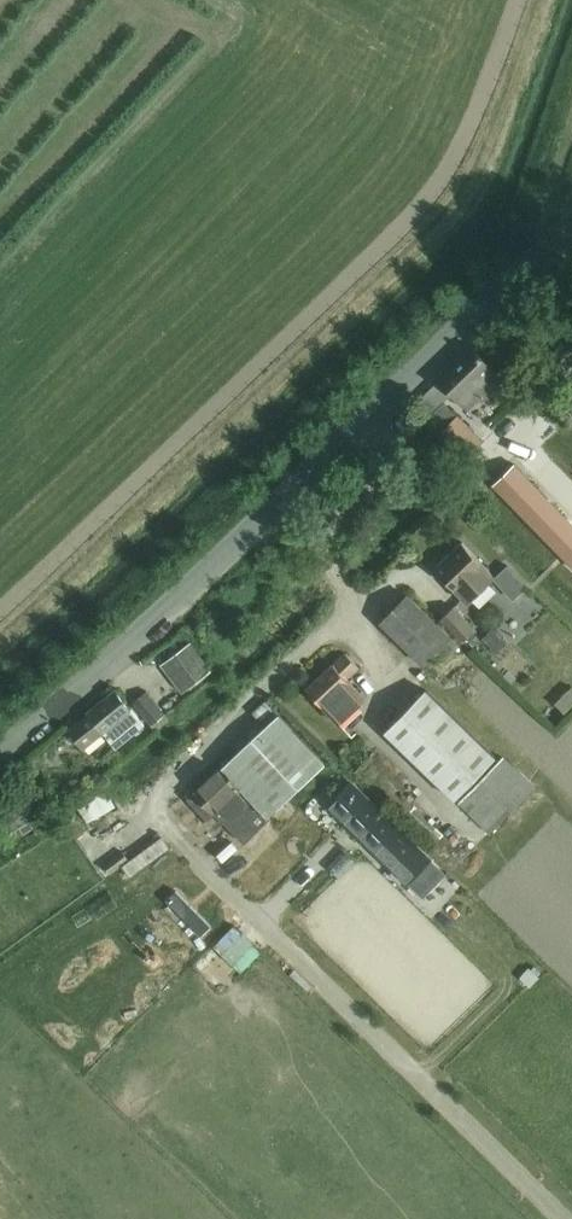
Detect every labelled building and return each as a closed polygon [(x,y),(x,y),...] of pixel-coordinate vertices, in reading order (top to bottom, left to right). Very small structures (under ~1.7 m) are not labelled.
[(503,379),(482,357),(472,347),(451,367),(452,367),(440,378),(440,379),(421,399),(432,411),(452,391),(467,407),(479,395),(483,399),(503,379)] [(483,441),(457,414),(437,434),(463,461),(483,441)] [(500,485),(571,553),(571,514),(519,464),(500,485)] [(466,599),(492,574),(462,543),(436,568),(466,599)] [(424,665),(435,653),(443,661),(459,645),(451,637),(407,595),(380,622),(424,665)] [(454,607),(442,618),(463,641),(475,629),(454,607)] [(493,628),(483,638),(496,652),(507,643),(493,628)] [(192,641),(163,665),(183,690),(212,666),(192,641)] [(338,723),(365,698),(347,678),(359,667),(346,653),(334,664),(333,664),(307,689),(338,723)] [(134,702),(142,713),(152,725),(170,710),(152,688),(134,702)] [(385,731),(455,799),(496,757),(426,689),(385,731)] [(89,713),(70,729),(85,746),(102,732),(116,748),(124,741),(144,725),(139,719),(115,690),(88,712),(89,713)] [(222,767),(195,792),(244,842),(247,839),(266,859),(286,840),(267,820),(269,818),(269,817),(326,763),(279,713),(221,767),(222,767)] [(503,757),(459,802),(491,833),(509,814),(515,819),(522,812),(516,807),(535,787),(503,757)] [(350,782),(328,805),(423,898),(445,875),(350,782)] [(0,823),(0,832),(4,837),(19,827),(24,834),(33,827),(38,835),(52,826),(36,801),(0,823)]
